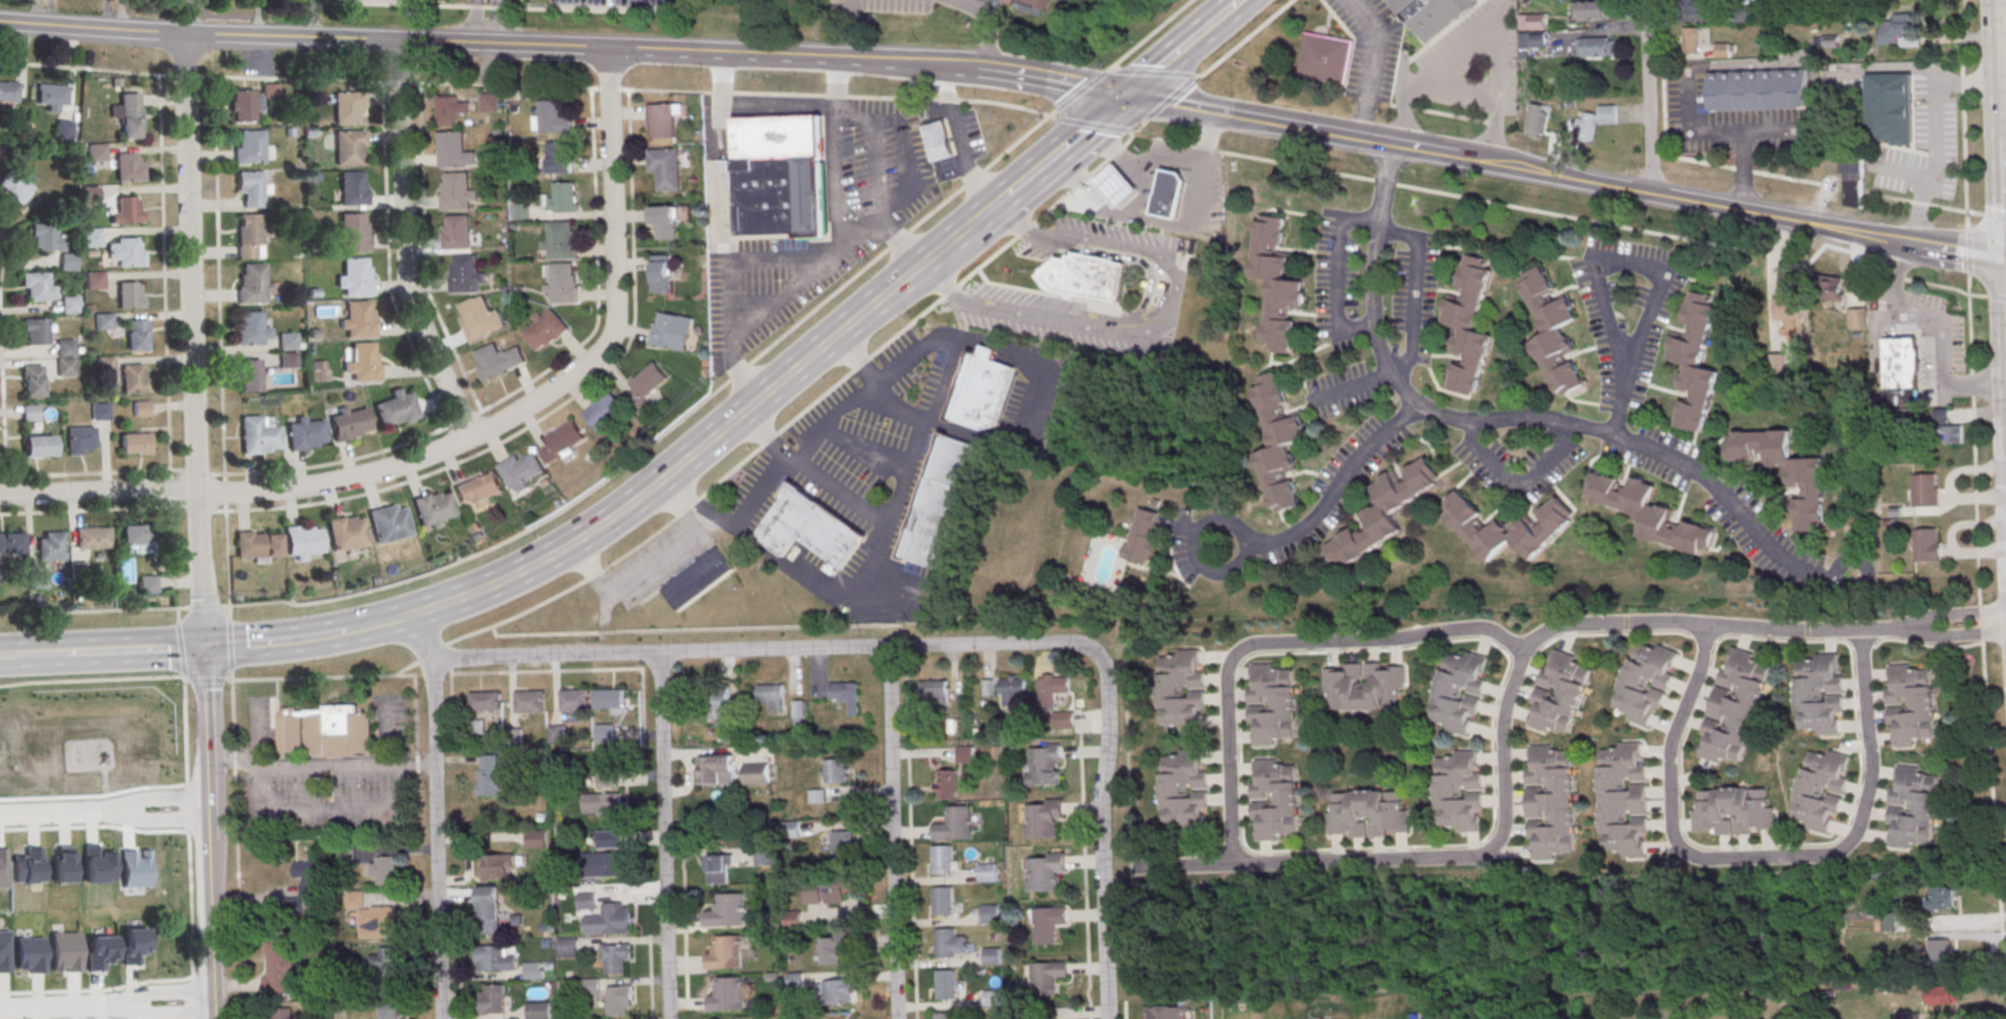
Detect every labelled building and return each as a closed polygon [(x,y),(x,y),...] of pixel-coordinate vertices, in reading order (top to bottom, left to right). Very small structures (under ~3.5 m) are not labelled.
[(1000,7),(977,0),(1051,0),(1047,13),(1044,12),(1043,17),(1015,9),(1016,6),(1014,6),(1010,6),(1006,3),(1000,7)] [(1428,45),(1391,0),(1483,0),(1428,45)] [(1678,17),(1678,0),(1708,0),(1709,16),(1678,17)] [(1580,4),(1608,4),(1609,20),(1581,21),(1580,4)] [(1735,8),(1753,7),(1753,23),(1736,24),(1735,8)] [(1878,44),(1916,44),(1916,13),(1890,13),(1890,22),(1878,22),(1878,44)] [(1521,16),(1547,15),(1547,30),(1521,31),(1521,16)] [(1685,29),(1700,29),(1701,54),(1685,54),(1685,29)] [(1522,35),(1548,34),(1548,49),(1522,49),(1522,35)] [(1306,35),(1353,44),(1346,86),(1298,77),(1306,35)] [(1582,41),(1610,40),(1610,56),(1582,57),(1582,41)] [(1716,44),(1733,43),(1734,59),(1717,60),(1716,44)] [(1860,64),(1822,64),(1822,90),(1860,90),(1860,64)] [(1710,111),(1709,74),(1808,70),(1809,107),(1710,111)] [(1868,77),(1914,76),(1916,148),(1894,148),(1893,142),(1879,142),(1879,136),(1870,136),(1868,77)] [(17,104),(0,103),(0,83),(18,84),(17,104)] [(253,122),(254,107),(277,108),(277,84),(261,84),(261,97),(253,97),(253,90),(230,90),(229,122),(253,122)] [(38,85),(67,87),(66,106),(37,105),(38,85)] [(139,92),(119,93),(119,104),(110,105),(111,118),(120,117),(120,138),(140,137),(139,92)] [(336,127),(335,94),(365,93),(365,109),(359,109),(360,126),(336,127)] [(482,95),(499,94),(499,113),(483,114),(482,95)] [(438,98),(458,98),(458,104),(470,104),(470,115),(459,115),(459,127),(439,128),(438,98)] [(536,132),(570,132),(570,112),(559,112),(559,100),(536,100),(536,132)] [(1532,105),(1526,135),(1539,138),(1540,134),(1546,135),(1549,115),(1544,114),(1545,107),(1532,105)] [(648,107),(674,106),(676,139),(651,140),(651,132),(648,132),(648,107)] [(1599,107),(1616,107),(1617,125),(1600,126),(1599,107)] [(1598,116),(1593,143),(1574,140),(1578,119),(1583,120),(1584,113),(1598,116)] [(732,119),(825,116),(830,241),(798,242),(798,236),(737,238),(732,119)] [(55,122),(71,123),(70,141),(54,139),(55,122)] [(924,128),(945,122),(955,158),(934,164),(924,128)] [(236,132),(262,131),(263,164),(233,165),(232,150),(237,150),(236,132)] [(336,168),(336,133),(365,132),(366,148),(362,148),(362,158),(360,158),(360,167),(336,168)] [(442,135),(464,135),(465,153),(476,153),(476,165),(465,166),(465,168),(438,169),(438,152),(439,152),(439,146),(442,146),(442,135)] [(545,142),(545,173),(572,173),(572,142),(545,142)] [(86,143),(86,160),(104,160),(104,143),(86,143)] [(1166,186),(1185,190),(1193,153),(1173,149),(1166,186)] [(648,151),(678,150),(679,191),(657,192),(657,173),(648,173),(648,151)] [(1841,152),(1856,152),(1856,173),(1863,172),(1863,210),(1846,207),(1846,174),(1842,174),(1841,152)] [(114,155),(115,183),(142,182),(142,165),(137,165),(137,158),(135,159),(135,154),(114,155)] [(1118,212),(1140,192),(1116,165),(1094,185),(1118,212)] [(18,203),(30,186),(5,169),(0,176),(0,191),(18,203)] [(1162,170),(1182,174),(1187,182),(1178,222),(1152,216),(1162,170)] [(235,173),(260,173),(260,209),(242,209),(242,194),(235,194),(235,173)] [(339,174),(340,208),(368,207),(368,190),(365,190),(365,184),(362,184),(362,174),(339,174)] [(446,174),(469,174),(470,192),(478,192),(478,202),(470,202),(470,211),(442,211),(442,195),(444,195),(444,189),(447,189),(446,174)] [(546,211),(575,211),(575,182),(553,182),(553,194),(546,194),(546,211)] [(114,199),(115,225),(141,224),(141,212),(138,212),(137,201),(135,201),(135,198),(114,199)] [(649,210),(676,209),(677,241),(653,242),(653,235),(650,235),(649,210)] [(236,258),(262,258),(262,214),(236,214),(236,258)] [(340,216),(340,233),(333,233),(334,245),(341,245),(341,254),(370,253),(370,236),(367,236),(366,225),(364,225),(363,215),(340,216)] [(447,217),(470,217),(470,250),(443,251),(443,235),(445,235),(445,228),(447,228),(447,217)] [(1262,344),(1269,282),(1251,280),(1257,222),(1261,223),(1261,217),(1286,220),(1285,233),(1286,234),(1284,246),(1273,245),(1272,255),(1289,256),(1287,271),(1285,270),(1284,280),(1304,282),(1303,293),(1306,293),(1305,308),(1292,306),(1290,319),(1297,320),(1293,357),(1271,354),(1272,345),(1262,344)] [(547,224),(548,242),(541,242),(542,252),(549,252),(549,261),(578,260),(577,243),(574,243),(574,232),(571,232),(571,223),(547,224)] [(29,250),(62,250),(62,234),(54,234),(54,224),(29,224),(29,250)] [(116,240),(117,269),(144,268),(143,253),(139,253),(139,244),(136,244),(136,240),(116,240)] [(1072,246),(1132,257),(1123,306),(1051,293),(1034,273),(1072,246)] [(75,269),(75,253),(59,253),(59,269),(75,269)] [(651,255),(651,293),(670,293),(670,255),(651,255)] [(1494,274),(1476,333),(1493,339),(1476,394),(1472,393),(1470,398),(1448,391),(1455,368),(1458,369),(1461,358),(1451,354),(1455,341),(1458,342),(1460,332),(1441,326),(1444,316),(1441,315),(1446,301),(1458,305),(1462,293),(1456,291),(1467,255),(1488,262),(1485,271),(1494,274)] [(454,258),(477,257),(478,275),(486,275),(486,284),(478,285),(479,294),(450,295),(450,279),(452,279),(452,267),(455,267),(454,258)] [(343,260),(344,277),(336,277),(337,290),(344,289),(345,298),(374,297),(373,280),(370,280),(370,269),(367,269),(367,259),(343,260)] [(1513,284),(1545,338),(1530,347),(1560,397),(1563,395),(1566,399),(1586,387),(1574,367),(1571,368),(1565,358),(1574,352),(1567,340),(1565,341),(1560,333),(1578,323),(1572,314),(1575,312),(1567,299),(1556,306),(1549,295),(1555,291),(1536,260),(1517,271),(1522,279),(1513,284)] [(241,266),(263,265),(265,304),(238,305),(237,288),(239,288),(238,277),(242,276),(241,266)] [(549,267),(550,285),(543,285),(543,297),(550,297),(551,305),(580,304),(579,287),(576,288),(576,277),(573,277),(573,267),(549,267)] [(103,287),(103,271),(84,271),(84,287),(103,287)] [(21,299),(54,299),(54,283),(46,283),(46,272),(21,272),(21,299)] [(1818,277),(1815,300),(1845,303),(1847,281),(1818,277)] [(116,283),(117,311),(144,310),(144,293),(139,293),(139,286),(137,287),(137,282),(116,283)] [(1719,308),(1703,369),(1720,373),(1705,429),(1701,428),(1700,433),(1677,427),(1683,404),(1686,405),(1689,393),(1679,390),(1683,377),(1685,377),(1688,368),(1668,363),(1671,353),(1668,352),(1672,337),(1684,341),(1688,328),(1681,326),(1691,291),(1712,297),(1710,306),(1719,308)] [(78,312),(78,296),(60,296),(60,312),(78,312)] [(458,306),(476,299),(476,300),(484,297),(491,314),(498,311),(506,328),(488,336),(488,337),(470,345),(460,319),(463,318),(458,306)] [(1775,301),(1804,300),(1804,321),(1776,322),(1775,301)] [(346,302),(347,320),(340,320),(340,332),(348,332),(348,340),(377,339),(376,322),(373,323),(373,312),(370,312),(370,302),(346,302)] [(569,324),(546,306),(522,336),(544,354),(569,324)] [(1849,310),(1867,309),(1868,330),(1849,331),(1849,310)] [(112,313),(95,313),(95,330),(112,330),(112,313)] [(238,314),(261,314),(261,330),(270,330),(270,340),(262,340),(262,346),(236,347),(236,328),(239,328),(238,314)] [(660,314),(693,320),(686,353),(651,346),(656,325),(658,325),(660,314)] [(48,318),(22,318),(22,345),(48,345),(48,318)] [(147,319),(127,319),(127,351),(147,351),(147,319)] [(278,335),(296,334),(297,351),(279,351),(278,335)] [(73,339),(57,339),(57,375),(73,375),(73,339)] [(1883,340),(1917,339),(1917,349),(1920,352),(1921,375),(1918,378),(1919,390),(1885,391),(1883,340)] [(351,345),(352,363),(344,364),(344,375),(352,375),(352,384),(381,383),(380,366),(377,366),(377,355),(374,355),(374,344),(351,345)] [(474,353),(495,344),(500,354),(505,352),(506,354),(519,348),(526,364),(507,373),(508,375),(485,385),(476,366),(479,365),(474,353)] [(949,420),(995,433),(1015,366),(993,360),(996,348),(983,344),(980,354),(969,351),(949,420)] [(280,354),(298,353),(298,370),(280,370),(280,354)] [(1771,356),(1778,356),(1786,356),(1786,378),(1771,378),(1771,356)] [(112,371),(112,357),(98,357),(98,371),(112,371)] [(240,361),(260,361),(261,393),(241,394),(240,361)] [(328,380),(328,361),(310,361),(310,380),(328,380)] [(638,407),(670,379),(654,361),(630,382),(636,390),(628,396),(638,407)] [(22,397),(42,397),(42,365),(22,365),(22,397)] [(121,367),(122,395),(150,395),(149,379),(145,379),(145,371),(142,371),(142,367),(121,367)] [(1254,390),(1273,449),(1256,455),(1273,509),(1277,508),(1278,513),(1300,506),(1293,484),(1291,484),(1287,473),(1297,470),(1293,456),(1290,457),(1288,448),(1306,442),(1302,432),(1305,431),(1301,417),(1287,422),(1283,407),(1289,405),(1279,372),(1257,379),(1260,388),(1254,390)] [(372,406),(393,399),(390,393),(400,389),(402,396),(410,393),(420,420),(404,425),(403,424),(393,427),(392,424),(380,428),(372,406)] [(599,432),(626,409),(609,390),(583,412),(599,432)] [(134,416),(149,416),(149,401),(134,401),(134,416)] [(91,420),(109,420),(109,402),(91,402),(91,420)] [(38,404),(21,404),(21,420),(38,420),(38,404)] [(329,418),(366,409),(372,431),(361,434),(362,437),(351,439),(351,441),(335,444),(329,418)] [(1935,409),(1934,422),(1949,422),(1949,409),(1935,409)] [(241,418),(242,457),(259,456),(259,454),(270,454),(270,451),(280,450),(280,429),(261,429),(261,417),(241,418)] [(288,426),(290,453),(306,452),(306,450),(317,448),(317,445),(326,444),(324,422),(305,424),(304,418),(297,419),(298,425),(288,426)] [(549,446),(541,449),(547,463),(588,445),(577,421),(544,435),(549,446)] [(66,454),(94,454),(94,423),(66,423),(66,454)] [(1962,424),(1939,424),(1939,443),(1962,443),(1962,424)] [(1733,433),(1792,432),(1793,460),(1824,459),(1826,526),(1820,526),(1820,531),(1816,531),(1816,535),(1798,536),(1797,503),(1803,502),(1802,488),(1788,488),(1787,474),(1791,473),(1791,465),(1764,466),(1764,454),(1754,454),(1754,462),(1729,463),(1728,437),(1733,437),(1733,433)] [(151,454),(151,433),(120,433),(120,454),(151,454)] [(942,434),(982,447),(940,571),(901,558),(942,434)] [(54,435),(24,435),(24,456),(54,456),(54,435)] [(499,464),(513,494),(548,477),(536,453),(525,458),(522,452),(499,464)] [(1437,484),(1439,487),(1393,517),(1403,532),(1349,568),(1343,559),(1334,564),(1325,550),(1354,531),(1355,533),(1366,526),(1360,517),(1372,510),(1373,512),(1382,506),(1371,490),(1380,484),(1378,481),(1389,474),(1397,485),(1409,477),(1405,472),(1415,465),(1416,467),(1427,459),(1442,481),(1437,484)] [(453,485),(460,507),(504,492),(496,470),(453,485)] [(1657,489),(1652,507),(1672,514),(1668,525),(1684,530),(1685,524),(1715,533),(1709,552),(1701,549),(1698,556),(1641,538),(1646,521),(1592,504),(1593,500),(1586,498),(1593,474),(1619,482),(1617,488),(1625,490),(1629,476),(1648,482),(1647,485),(1657,489)] [(1914,476),(1914,509),(1941,509),(1940,490),(1937,490),(1937,475),(1914,476)] [(754,537),(792,485),(866,538),(842,571),(798,539),(784,559),(754,537)] [(1512,543),(1489,565),(1476,552),(1477,551),(1458,531),(1456,533),(1444,520),(1450,515),(1443,507),(1459,492),(1482,516),(1477,521),(1485,528),(1495,518),(1508,531),(1506,534),(1510,537),(1515,532),(1514,530),(1524,520),(1532,529),(1540,522),(1536,518),(1557,497),(1575,516),(1571,520),(1573,523),(1532,563),(1512,543)] [(411,502),(421,529),(456,516),(448,494),(439,497),(438,495),(427,498),(427,496),(411,502)] [(368,514),(377,547),(412,537),(405,510),(396,512),(395,506),(368,514)] [(1123,558),(1147,564),(1160,512),(1136,506),(1123,558)] [(326,522),(333,554),(368,547),(363,520),(355,522),(354,518),(344,521),(344,519),(326,522)] [(122,527),(123,548),(155,547),(154,527),(136,528),(136,527),(122,527)] [(285,529),(288,558),(323,554),(321,531),(313,532),(312,528),(301,529),(301,528),(285,529)] [(75,531),(77,552),(110,550),(109,530),(91,531),(91,530),(75,531)] [(1916,531),(1916,564),(1943,564),(1942,545),(1939,545),(1939,530),(1916,531)] [(236,532),(237,561),(268,560),(268,558),(282,557),(281,531),(236,532)] [(63,534),(64,562),(38,563),(37,541),(43,541),(43,535),(63,534)] [(23,556),(22,536),(4,537),(4,535),(0,535),(0,557),(23,556)] [(736,571),(719,546),(661,586),(678,611),(736,571)] [(69,564),(85,564),(86,582),(70,583),(69,564)] [(139,578),(157,578),(158,596),(140,597),(139,578)] [(1679,657),(1660,649),(1658,654),(1640,647),(1614,709),(1631,717),(1628,723),(1649,732),(1656,716),(1652,714),(1654,709),(1661,712),(1667,697),(1654,691),(1650,699),(1646,697),(1652,682),(1657,683),(1655,688),(1669,694),(1676,678),(1671,676),(1679,657)] [(1735,651),(1755,657),(1753,663),(1772,669),(1742,766),(1723,760),(1721,766),(1699,760),(1705,743),(1709,744),(1710,739),(1703,737),(1708,720),(1723,725),(1721,733),(1725,734),(1730,719),(1725,718),(1723,723),(1708,718),(1717,689),(1733,694),(1731,701),(1735,703),(1740,688),(1735,686),(1733,692),(1718,687),(1723,670),(1728,672),(1735,651)] [(1200,652),(1179,653),(1180,659),(1160,659),(1162,727),(1180,727),(1180,734),(1203,733),(1203,716),(1199,716),(1198,711),(1206,710),(1205,693),(1190,694),(1190,691),(1206,690),(1205,673),(1200,673),(1200,652)] [(1556,652),(1576,659),(1574,664),(1592,671),(1569,735),(1552,729),(1550,735),(1528,728),(1534,712),(1538,713),(1540,708),(1533,705),(1538,689),(1552,694),(1550,702),(1554,704),(1560,689),(1555,687),(1553,692),(1539,687),(1545,670),(1549,672),(1556,652)] [(1487,660),(1467,655),(1466,661),(1447,656),(1430,722),(1448,727),(1446,734),(1469,739),(1473,722),(1469,721),(1470,716),(1477,718),(1481,701),(1467,698),(1468,695),(1482,699),(1487,682),(1482,681),(1487,660)] [(1838,657),(1818,657),(1818,663),(1798,663),(1800,731),(1819,731),(1819,738),(1841,737),(1841,720),(1837,720),(1837,715),(1844,715),(1844,698),(1829,698),(1829,707),(1824,707),(1824,690),(1828,690),(1829,695),(1844,695),(1844,678),(1839,678),(1838,657)] [(1325,671),(1325,691),(1331,691),(1331,711),(1399,709),(1399,690),(1406,690),(1405,667),(1388,668),(1388,672),(1383,672),(1383,665),(1346,665),(1346,670),(1325,671)] [(1253,667),(1274,667),(1274,672),(1293,672),(1295,740),(1277,740),(1277,747),(1254,748),(1254,731),(1258,730),(1258,725),(1250,725),(1250,708),(1265,708),(1265,716),(1270,716),(1269,700),(1265,700),(1265,705),(1249,706),(1249,688),(1254,688),(1253,667)] [(1889,669),(1910,667),(1910,672),(1930,670),(1937,738),(1918,740),(1919,747),(1896,749),(1895,732),(1899,732),(1898,726),(1891,727),(1889,710),(1904,709),(1905,717),(1910,716),(1908,700),(1903,701),(1904,706),(1888,707),(1887,690),(1891,690),(1889,669)] [(1039,674),(1039,707),(1057,707),(1057,693),(1069,693),(1069,674),(1039,674)] [(1000,675),(1000,704),(1026,704),(1026,675),(1000,675)] [(947,680),(921,680),(921,703),(947,703),(947,680)] [(858,715),(858,681),(829,681),(830,702),(849,702),(849,715),(858,715)] [(758,684),(758,702),(768,702),(768,710),(784,710),(784,684),(758,684)] [(712,719),(731,719),(731,688),(712,688),(712,719)] [(622,689),(594,689),(594,708),(623,708),(622,689)] [(584,690),(561,690),(561,711),(584,711),(584,690)] [(470,710),(501,710),(501,691),(470,691),(470,710)] [(545,691),(515,691),(515,711),(545,711),(545,691)] [(794,724),(804,724),(804,700),(794,700),(794,724)] [(359,706),(277,707),(278,755),(372,754),(372,712),(359,712),(359,706)] [(1075,727),(1075,711),(1051,711),(1051,727),(1075,727)] [(595,741),(614,741),(614,724),(595,724),(595,741)] [(562,741),(562,725),(548,725),(548,741),(562,741)] [(1061,744),(1028,744),(1028,785),(1061,784),(1061,744)] [(1641,745),(1620,745),(1620,751),(1600,752),(1602,853),(1623,853),(1623,859),(1645,859),(1645,841),(1640,841),(1640,836),(1648,836),(1648,819),(1632,819),(1632,827),(1627,827),(1627,811),(1632,811),(1632,817),(1648,817),(1647,786),(1631,786),(1631,794),(1626,794),(1626,779),(1631,778),(1631,784),(1647,784),(1647,766),(1641,766),(1641,745)] [(974,762),(974,746),(957,746),(957,762),(974,762)] [(1532,747),(1552,747),(1553,753),(1573,753),(1575,854),(1555,855),(1555,861),(1533,861),(1532,844),(1537,844),(1536,839),(1529,839),(1528,822),(1544,821),(1544,829),(1549,829),(1549,814),(1544,814),(1544,819),(1528,820),(1527,789),(1544,788),(1544,796),(1549,796),(1548,781),(1543,781),(1543,787),(1527,787),(1527,769),(1532,769),(1532,747)] [(1203,753),(1182,754),(1182,759),(1163,760),(1165,828),(1183,827),(1183,835),(1206,834),(1205,817),(1201,817),(1201,811),(1209,811),(1208,794),(1193,794),(1193,792),(1208,791),(1208,774),(1203,774),(1203,753)] [(1830,837),(1810,832),(1812,826),(1793,821),(1810,756),(1828,760),(1830,753),(1852,759),(1847,776),(1843,775),(1842,780),(1849,782),(1845,798),(1831,795),(1833,787),(1828,785),(1824,801),(1828,802),(1830,797),(1845,801),(1840,818),(1836,817),(1830,837)] [(1477,754),(1457,754),(1457,760),(1437,760),(1439,828),(1458,828),(1458,835),(1480,834),(1480,817),(1476,817),(1476,812),(1483,812),(1483,795),(1468,795),(1468,792),(1483,792),(1482,775),(1478,775),(1477,754)] [(502,795),(502,755),(479,755),(479,795),(502,795)] [(699,758),(735,757),(736,785),(700,786),(699,758)] [(822,782),(847,782),(847,759),(822,759),(822,782)] [(770,784),(770,763),(744,763),(744,784),(770,784)] [(1256,764),(1277,764),(1277,769),(1296,769),(1298,837),(1280,837),(1280,844),(1257,845),(1257,828),(1261,827),(1261,822),(1253,822),(1253,805),(1268,805),(1268,813),(1273,813),(1272,797),(1268,797),(1268,802),(1252,803),(1252,785),(1257,785),(1256,764)] [(1899,768),(1919,770),(1919,776),(1938,778),(1932,845),(1914,844),(1913,851),(1891,849),(1892,831),(1896,832),(1897,827),(1889,826),(1891,809),(1906,810),(1905,819),(1910,819),(1911,803),(1907,802),(1906,808),(1891,806),(1892,789),(1897,789),(1899,768)] [(957,798),(957,769),(935,769),(935,798),(957,798)] [(615,772),(597,772),(597,787),(615,787),(615,772)] [(825,802),(825,789),(810,789),(810,802),(825,802)] [(1775,832),(1774,811),(1768,811),(1768,792),(1700,793),(1700,812),(1693,812),(1694,835),(1711,834),(1711,830),(1716,830),(1716,837),(1734,837),(1733,822),(1727,822),(1726,817),(1742,817),(1742,822),(1736,822),(1736,837),(1754,837),(1754,832),(1775,832)] [(584,795),(620,794),(621,820),(601,820),(601,815),(584,815),(584,795)] [(1329,837),(1328,816),(1334,816),(1333,797),(1401,794),(1402,813),(1409,813),(1410,835),(1393,836),(1392,832),(1387,832),(1387,839),(1370,840),(1370,825),(1378,825),(1378,820),(1362,821),(1362,825),(1367,825),(1368,841),(1350,841),(1350,836),(1329,837)] [(1046,801),(1063,801),(1064,820),(1057,820),(1058,839),(1025,840),(1025,829),(1028,829),(1028,807),(1047,806),(1046,801)] [(947,808),(972,807),(972,841),(934,842),(933,826),(948,826),(947,808)] [(799,821),(784,821),(784,836),(799,836),(799,821)] [(831,830),(831,854),(855,854),(855,830),(831,830)] [(528,834),(547,833),(547,850),(529,850),(528,834)] [(598,834),(621,833),(622,850),(599,852),(598,834)] [(756,865),(775,865),(775,847),(756,847),(756,865)] [(933,848),(952,847),(953,877),(934,877),(933,848)] [(337,851),(355,850),(356,866),(337,867),(337,851)] [(482,854),(482,878),(515,878),(515,854),(482,854)] [(583,856),(625,854),(626,870),(623,870),(623,879),(584,880),(583,856)] [(708,854),(708,884),(733,884),(733,854),(708,854)] [(1034,857),(1066,856),(1066,873),(1056,873),(1057,891),(1035,892),(1034,857)] [(376,859),(396,859),(397,888),(377,888),(376,859)] [(294,864),(319,864),(320,901),(304,902),(304,916),(287,916),(287,901),(299,900),(299,887),(303,887),(303,880),(294,880),(294,864)] [(996,865),(997,883),(979,883),(979,865),(996,865)] [(804,902),(845,902),(845,880),(804,880),(804,902)] [(1954,887),(1929,887),(1929,910),(1954,910),(1954,887)] [(499,890),(500,936),(480,936),(479,891),(499,890)] [(933,890),(953,890),(954,919),(934,920),(933,890)] [(345,894),(364,893),(364,909),(346,910),(345,894)] [(578,896),(596,895),(597,912),(578,912),(578,896)] [(717,897),(744,896),(746,928),(718,930),(717,897)] [(603,906),(624,906),(624,910),(630,910),(631,936),(585,937),(585,919),(604,918),(603,906)] [(1000,906),(1000,924),(983,925),(982,907),(1000,906)] [(371,909),(392,909),(392,910),(396,910),(396,924),(393,924),(393,939),(360,941),(359,912),(371,912),(371,909)] [(1035,911),(1066,910),(1067,926),(1057,927),(1058,945),(1036,946),(1035,911)] [(801,913),(802,931),(784,931),(784,914),(801,913)] [(937,931),(956,930),(957,960),(938,960),(937,931)] [(823,964),(847,964),(847,953),(853,953),(853,933),(823,933),(823,964)] [(717,939),(742,938),(744,970),(708,972),(708,957),(714,957),(713,948),(717,948),(717,939)] [(559,941),(578,940),(578,959),(559,959),(559,941)] [(289,942),(289,959),(296,959),(296,978),(290,978),(290,997),(263,998),(262,979),(268,979),(267,958),(266,958),(265,943),(289,942)] [(605,947),(631,947),(631,969),(626,969),(626,977),(606,978),(605,947)] [(517,958),(517,973),(479,974),(479,967),(477,967),(477,949),(506,948),(506,958),(517,958)] [(398,949),(399,997),(380,997),(378,950),(398,949)] [(1001,950),(1001,967),(984,968),(984,950),(1001,950)] [(525,963),(544,963),(544,982),(525,982),(525,963)] [(1033,965),(1070,964),(1070,979),(1055,979),(1056,1000),(1034,1000),(1033,965)] [(937,972),(956,971),(957,1003),(938,1004),(937,972)] [(852,980),(822,979),(822,1003),(852,1003),(852,980)] [(716,981),(743,980),(745,1012),(717,1014),(716,981)] [(483,987),(504,987),(505,1017),(481,1017),(481,1005),(484,1005),(483,987)] [(607,988),(632,987),(633,1010),(627,1010),(628,1018),(608,1018),(607,988)] [(1931,989),(1955,988),(1955,995),(1959,995),(1960,1004),(1955,1004),(1955,1007),(1932,1008),(1931,989)] [(1001,991),(1001,1009),(984,1009),(984,991),(1001,991)] [(545,1004),(546,1018),(527,1018),(526,1004),(545,1004)] [(398,1006),(399,1018),(379,1018),(379,1006),(398,1006)] [(1183,1006),(1145,1006),(1145,1018),(1183,1018),(1183,1006)] [(291,1011),(291,1018),(272,1018),(272,1011),(291,1011)]
